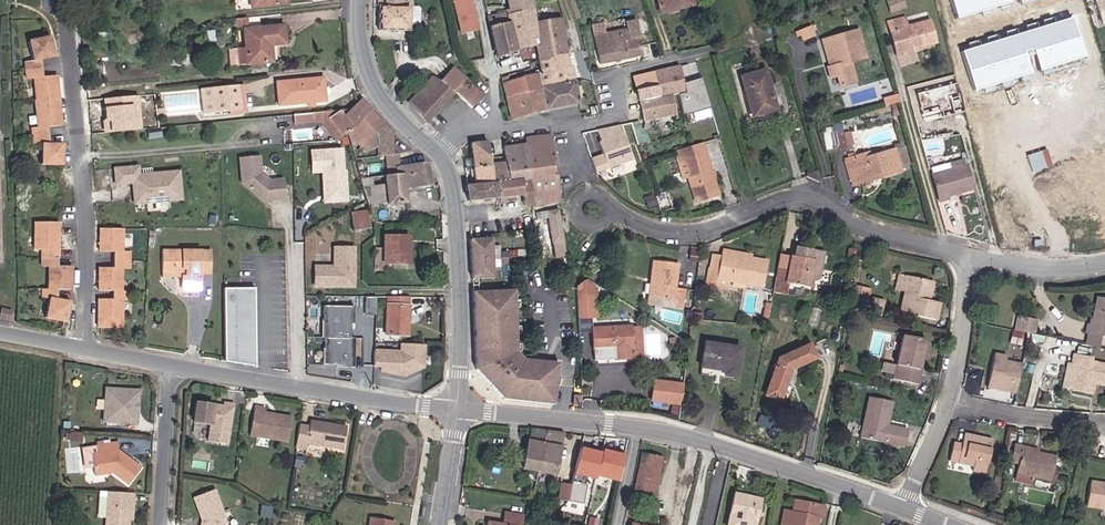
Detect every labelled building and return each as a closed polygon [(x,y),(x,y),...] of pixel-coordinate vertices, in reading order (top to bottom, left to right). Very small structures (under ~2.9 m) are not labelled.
[(454,2),(462,36),(482,32),(474,0),(460,0),(454,2)] [(490,27),(497,59),(537,46),(542,72),(539,73),(547,110),(582,103),(575,66),(571,66),(564,18),(538,22),(535,0),(506,0),(510,23),(490,27)] [(662,14),(697,5),(696,0),(658,0),(662,14)] [(890,11),(906,8),(904,0),(887,0),(890,11)] [(961,19),(1021,0),(955,0),(961,19)] [(1102,26),(1104,25),(1104,0),(1094,0),(1102,26)] [(410,8),(382,8),(380,29),(410,31),(410,8)] [(907,16),(888,20),(898,57),(939,46),(932,19),(910,24),(907,16)] [(1074,17),(966,52),(979,91),(1087,57),(1074,17)] [(288,45),(285,25),(250,27),(249,18),(236,19),(237,30),(245,29),(246,49),(239,48),(240,67),(276,65),(273,47),(288,45)] [(630,27),(596,34),(601,63),(643,56),(640,38),(632,39),(630,27)] [(861,28),(823,38),(832,79),(838,78),(841,87),(861,81),(855,64),(864,52),(870,52),(861,28)] [(34,144),(43,145),(42,167),(64,166),(64,145),(52,144),(50,128),(64,127),(60,75),(44,76),(43,60),(56,58),(52,36),(31,41),(35,61),(29,62),(37,100),(38,127),(32,128),(34,144)] [(442,81),(433,76),(410,102),(431,122),(456,95),(473,109),(487,94),(455,66),(442,81)] [(681,66),(636,76),(638,101),(642,101),(646,120),(679,113),(676,95),(687,92),(681,66)] [(768,68),(741,75),(753,117),(780,110),(768,68)] [(539,73),(503,82),(513,121),(547,110),(539,73)] [(325,77),(276,81),(279,106),(328,102),(325,77)] [(245,85),(201,88),(205,113),(248,111),(245,85)] [(140,96),(105,99),(108,131),(143,128),(140,96)] [(387,122),(364,99),(346,114),(342,111),(296,114),(298,124),(325,122),(338,138),(349,134),(361,147),(387,122)] [(621,124),(600,129),(603,142),(599,142),(610,168),(635,158),(621,124)] [(854,148),(852,129),(834,130),(836,149),(854,148)] [(529,144),(505,146),(510,181),(500,184),(502,199),(525,197),(527,207),(562,201),(552,135),(528,138),(529,144)] [(490,142),(473,143),(478,184),(467,186),(470,201),(500,198),(497,183),(490,142)] [(706,142),(676,150),(684,180),(689,179),(696,202),(721,195),(706,142)] [(872,150),(844,159),(854,187),(904,172),(901,166),(912,163),(909,150),(900,154),(898,148),(874,155),(872,150)] [(349,202),(345,150),(310,152),(312,174),(323,174),(325,204),(349,202)] [(261,158),(240,159),(241,186),(267,203),(288,201),(285,180),(272,181),(264,175),(261,158)] [(952,170),(933,174),(940,201),(977,191),(971,166),(968,167),(966,160),(950,164),(952,170)] [(434,185),(429,162),(401,164),(397,167),(398,175),(405,174),(408,190),(434,185)] [(133,184),(134,205),(184,201),(181,171),(142,174),(142,166),(115,169),(117,186),(133,184)] [(398,175),(385,177),(391,204),(411,204),(408,190),(405,174),(398,175)] [(366,177),(366,203),(381,203),(381,177),(366,177)] [(559,207),(545,210),(555,258),(569,255),(559,207)] [(369,209),(351,212),(355,231),(373,227),(369,209)] [(61,223),(35,223),(35,251),(43,252),(42,268),(49,269),(49,290),(43,289),(43,297),(51,299),(47,319),(69,324),(71,301),(59,298),(59,290),(74,291),(74,267),(60,267),(61,223)] [(99,329),(125,329),(125,300),(132,301),(132,291),(124,291),(125,269),(132,269),(133,251),(125,251),(126,229),(101,229),(101,253),(114,253),(114,268),(100,268),(100,292),(114,292),(114,300),(100,299),(99,329)] [(412,236),(386,235),(385,248),(376,248),(376,268),(412,265),(412,236)] [(491,238),(471,239),(473,279),(496,279),(491,238)] [(357,289),(357,247),(335,247),(334,267),(316,267),(316,289),(357,289)] [(829,253),(798,247),(796,257),(792,256),(790,269),(779,267),(774,294),(789,297),(791,285),(811,288),(812,284),(821,287),(829,253)] [(202,251),(164,249),(165,277),(183,278),(183,290),(203,290),(202,251)] [(723,255),(714,252),(708,285),(730,290),(731,282),(764,288),(769,260),(753,258),(754,255),(724,249),(723,255)] [(681,264),(655,261),(651,295),(676,299),(674,306),(685,309),(686,290),(678,288),(681,264)] [(937,282),(900,273),(897,289),(906,291),(899,313),(942,321),(944,303),(933,301),(937,282)] [(601,289),(587,278),(579,285),(581,318),(599,317),(596,298),(601,289)] [(872,288),(857,285),(853,305),(868,308),(872,288)] [(256,290),(224,290),(226,362),(257,368),(256,290)] [(516,291),(474,292),(476,368),(505,399),(558,405),(561,363),(524,358),(518,352),(516,291)] [(412,297),(389,295),(386,335),(409,337),(412,297)] [(366,296),(367,313),(376,312),(376,296),(366,296)] [(1097,297),(1087,345),(1101,349),(1103,339),(1104,340),(1104,299),(1097,297)] [(354,306),(322,304),(320,335),(324,335),(322,363),(351,365),(354,306)] [(1040,320),(1018,315),(1015,330),(1037,335),(1040,320)] [(634,324),(594,326),(597,351),(614,351),(614,361),(645,360),(642,326),(634,326),(634,324)] [(929,341),(904,335),(894,377),(920,382),(929,341)] [(742,347),(707,341),(702,369),(726,372),(726,376),(739,377),(742,347)] [(812,342),(778,356),(765,397),(783,401),(794,370),(820,359),(812,342)] [(402,354),(374,353),(374,366),(382,366),(381,372),(404,379),(424,370),(425,347),(403,347),(402,354)] [(1009,355),(995,353),(990,389),(1016,394),(1022,363),(1008,360),(1009,355)] [(1075,354),(1073,364),(1069,362),(1065,386),(1095,395),(1097,384),(1104,386),(1104,364),(1095,362),(1096,358),(1075,354)] [(685,384),(654,380),(651,402),(682,406),(685,384)] [(141,390),(106,386),(105,422),(139,427),(141,390)] [(895,401),(870,396),(862,437),(906,447),(909,428),(890,424),(895,401)] [(224,406),(198,402),(196,424),(212,426),(210,442),(231,446),(235,404),(225,402),(224,406)] [(268,408),(256,406),(251,437),(290,444),(294,417),(267,412),(268,408)] [(312,426),(302,424),(297,453),(307,455),(309,444),(344,451),(348,426),(313,421),(312,426)] [(565,432),(532,427),(522,470),(558,477),(565,432)] [(963,444),(954,441),(950,461),(974,466),(974,473),(986,474),(994,440),(966,434),(963,444)] [(118,441),(98,444),(98,454),(94,454),(98,476),(115,473),(129,486),(143,467),(121,451),(118,441)] [(1040,449),(1015,442),(1011,461),(1020,463),(1018,474),(1052,481),(1057,456),(1041,453),(1040,449)] [(627,456),(582,449),(577,477),(622,484),(627,456)] [(664,458),(643,452),(637,488),(658,493),(664,458)] [(1091,480),(1087,507),(1104,510),(1104,483),(1091,480)] [(588,487),(561,483),(559,498),(586,503),(588,487)] [(194,498),(204,520),(203,524),(226,524),(227,515),(216,490),(194,498)] [(108,491),(106,524),(133,524),(135,494),(108,491)] [(735,492),(728,524),(759,524),(763,498),(735,492)] [(785,509),(782,524),(819,524),(820,521),(824,522),(827,506),(796,500),(793,511),(785,509)] [(489,522),(489,524),(523,524),(524,515),(506,512),(504,523),(489,522)]
